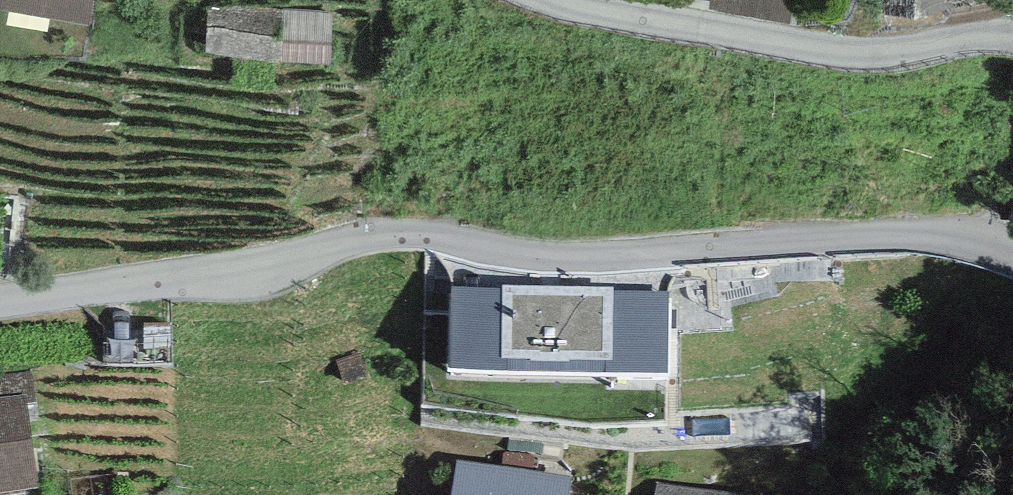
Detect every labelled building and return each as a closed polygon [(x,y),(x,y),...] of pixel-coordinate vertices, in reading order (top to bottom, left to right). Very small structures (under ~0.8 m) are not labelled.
[(89,18),(92,0),(0,0),(0,2),(89,18)] [(328,10),(207,2),(204,49),(324,58),(328,10)] [(668,296),(615,297),(614,292),(502,291),(502,294),(450,294),(450,384),(668,387),(668,296)] [(0,401),(0,494),(36,494),(23,398),(0,401)] [(458,466),(453,494),(570,494),(572,482),(458,466)] [(656,486),(655,494),(713,494),(656,486)]
